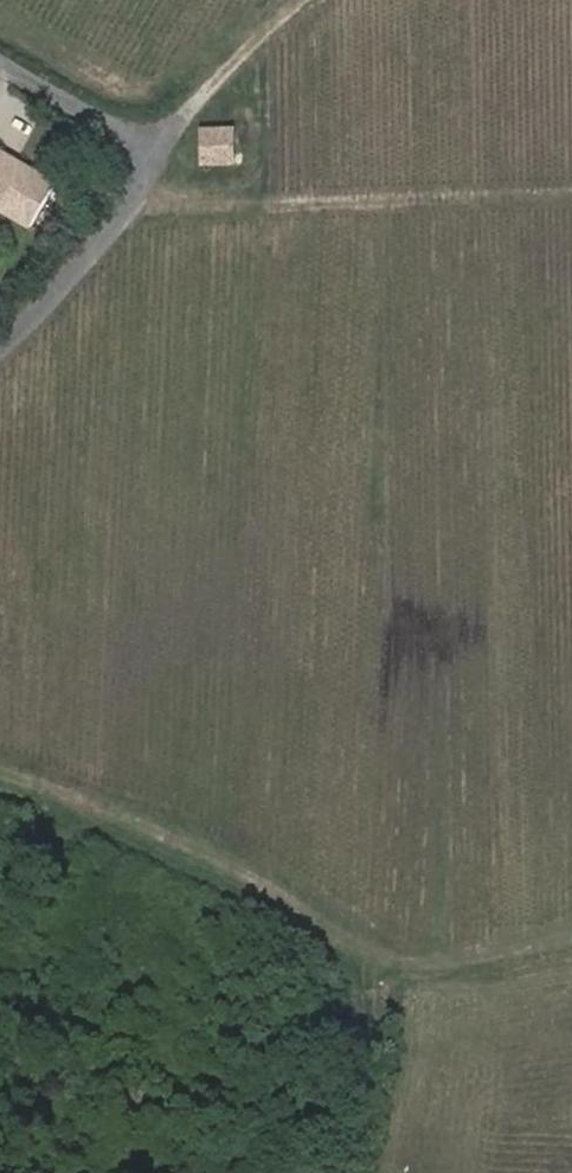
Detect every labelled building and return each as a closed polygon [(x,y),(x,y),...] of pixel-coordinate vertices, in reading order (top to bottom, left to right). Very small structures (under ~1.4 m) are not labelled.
[(233,128),(202,129),(203,165),(233,165),(233,128)] [(27,232),(53,190),(0,157),(0,215),(27,232)]
